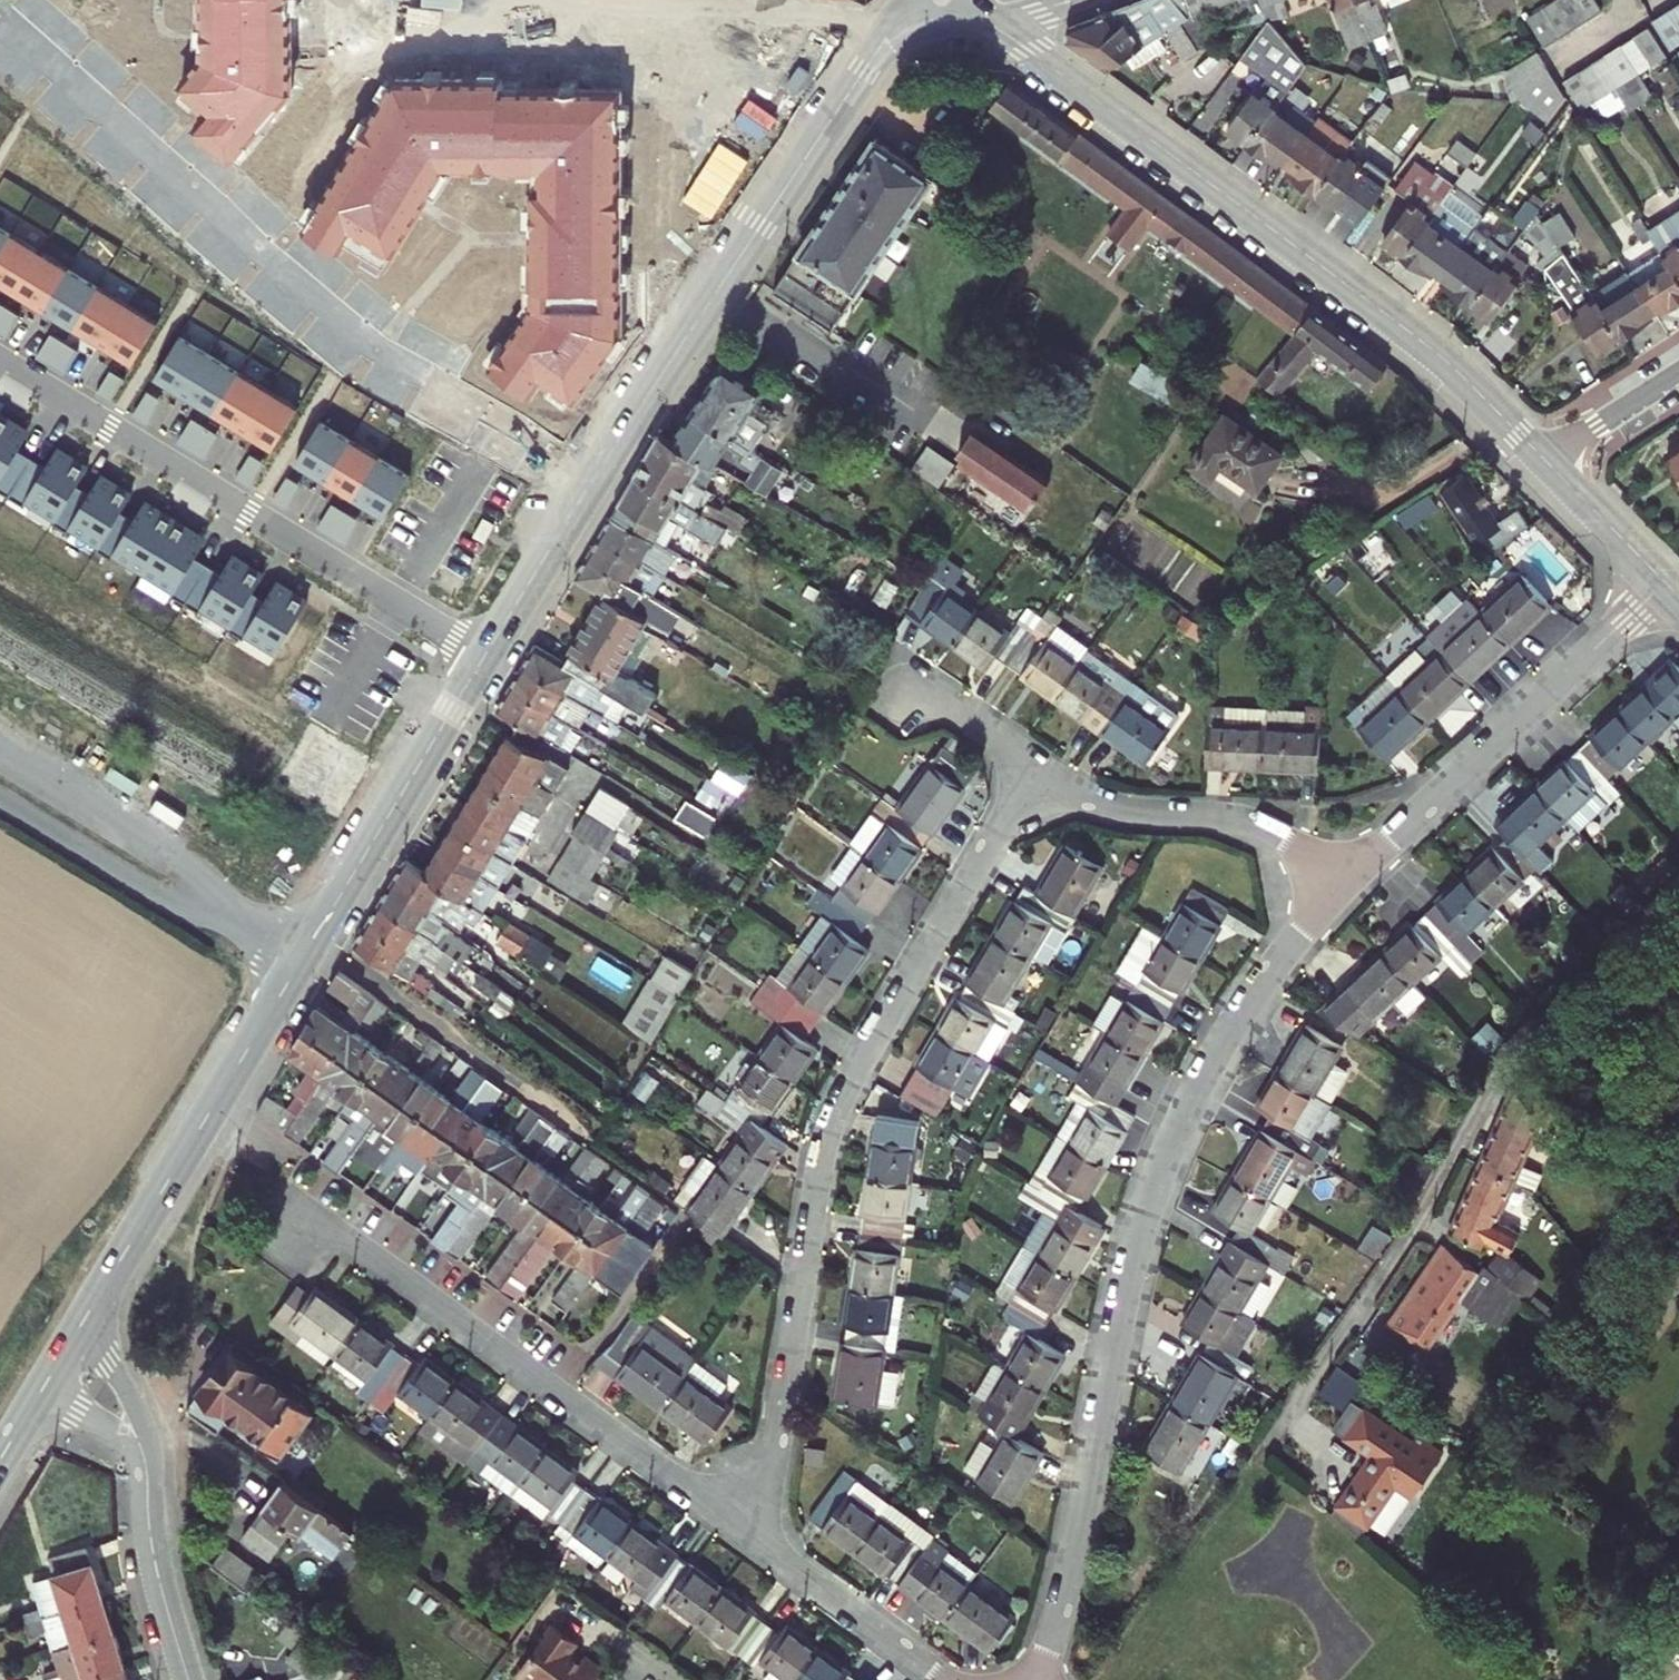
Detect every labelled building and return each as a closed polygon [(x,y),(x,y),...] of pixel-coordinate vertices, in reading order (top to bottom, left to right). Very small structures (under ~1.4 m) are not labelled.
[(201,36),(201,59),(175,91),(202,112),(190,126),(234,160),(291,89),(292,0),(202,0),(201,36)] [(1203,0),(1142,0),(1068,28),(1066,41),(1106,70),(1127,57),(1160,37),(1167,32),(1185,60),(1200,50),(1182,23),(1190,18),(1208,11),(1203,0)] [(1222,0),(1203,0),(1208,11),(1224,4),(1222,0)] [(1261,0),(1248,0),(1259,27),(1266,24),(1269,20),(1261,0)] [(1269,20),(1290,16),(1284,0),(1261,0),(1269,20)] [(1358,0),(1333,0),(1352,48),(1374,39),(1373,38),(1358,0)] [(1373,38),(1389,32),(1378,5),(1372,7),(1370,0),(1358,0),(1373,38)] [(1575,0),(1558,0),(1556,1),(1574,29),(1588,20),(1575,0)] [(1588,20),(1602,12),(1595,0),(1575,0),(1588,20)] [(1574,29),(1556,1),(1542,10),(1560,38),(1574,29)] [(1652,20),(1671,51),(1678,45),(1678,3),(1652,20)] [(1542,10),(1528,19),(1545,47),(1560,38),(1542,10)] [(1200,50),(1215,41),(1197,15),(1190,18),(1182,23),(1200,50)] [(1307,64),(1269,20),(1266,24),(1243,56),(1270,75),(1228,132),(1247,145),(1273,110),(1307,64)] [(1649,27),(1635,36),(1653,64),(1667,55),(1649,27)] [(1391,46),(1386,33),(1373,38),(1374,39),(1378,50),(1391,46)] [(1635,36),(1621,45),(1638,73),(1639,73),(1653,64),(1635,36)] [(1167,48),(1160,37),(1127,57),(1135,69),(1167,48)] [(1621,45),(1606,54),(1624,82),(1638,73),(1621,45)] [(1519,83),(1547,65),(1539,51),(1510,69),(1519,83)] [(1606,54),(1592,63),(1610,91),(1616,88),(1624,82),(1606,54)] [(1592,63),(1578,72),(1596,100),(1608,92),(1610,91),(1592,63)] [(1556,80),(1547,65),(1519,83),(1523,89),(1524,90),(1528,97),(1556,80)] [(811,79),(799,66),(785,88),(799,96),(811,79)] [(1510,69),(1504,71),(1507,82),(1513,81),(1510,69)] [(1513,81),(1507,82),(1512,101),(1515,101),(1517,97),(1523,89),(1519,83),(1510,69),(1513,81)] [(1346,76),(1331,72),(1327,83),(1342,88),(1346,76)] [(1578,72),(1564,81),(1582,109),(1596,100),(1578,72)] [(1654,96),(1639,73),(1638,73),(1624,82),(1616,88),(1626,105),(1630,111),(1654,96)] [(1389,81),(1393,91),(1406,86),(1403,75),(1389,81)] [(526,236),(526,304),(485,362),(534,397),(543,384),(575,407),(627,336),(624,79),(395,81),(303,231),(340,254),(350,238),(391,263),(425,209),(449,170),(543,170),(543,187),(526,187),(526,236)] [(1567,96),(1556,80),(1528,97),(1524,90),(1523,89),(1517,97),(1547,121),(1567,96)] [(1003,117),(1127,209),(1109,234),(1130,250),(1149,224),(1165,236),(1183,211),(1008,83),(995,102),(1008,111),(1003,117)] [(1626,105),(1616,88),(1610,91),(1608,92),(1619,109),(1626,105)] [(1380,104),(1371,98),(1362,110),(1371,116),(1380,104)] [(1316,122),(1296,107),(1286,120),(1273,110),(1247,145),(1265,158),(1271,150),(1282,159),(1287,163),(1307,135),(1316,122)] [(1371,116),(1362,110),(1362,109),(1352,123),(1362,130),(1371,116)] [(1350,146),(1316,122),(1307,135),(1287,163),(1292,166),(1304,175),(1299,182),(1316,195),(1341,159),(1346,153),(1345,152),(1350,146)] [(879,140),(777,293),(836,332),(938,180),(879,140)] [(1374,154),(1354,140),(1350,146),(1345,152),(1346,153),(1341,159),(1316,195),(1335,208),(1337,206),(1361,223),(1393,178),(1369,161),(1374,154)] [(1449,153),(1468,167),(1477,154),(1458,140),(1449,153)] [(1282,159),(1271,150),(1265,158),(1277,167),(1282,159)] [(1450,192),(1455,185),(1438,173),(1436,176),(1416,163),(1396,190),(1414,203),(1384,244),(1403,258),(1424,228),(1433,216),(1441,205),(1450,192)] [(1304,175),(1292,166),(1287,174),(1299,182),(1304,175)] [(1484,216),(1450,192),(1441,205),(1475,229),(1476,227),(1484,216)] [(1514,221),(1526,230),(1538,214),(1542,208),(1530,199),(1514,221)] [(1475,229),(1441,205),(1433,216),(1424,228),(1403,258),(1419,270),(1425,262),(1437,271),(1442,274),(1462,246),(1475,229)] [(1642,218),(1635,208),(1625,214),(1632,225),(1642,218)] [(1315,310),(1183,211),(1165,236),(1258,305),(1296,334),(1297,334),(1315,310)] [(1560,213),(1544,223),(1551,233),(1561,246),(1576,237),(1560,213)] [(1678,274),(1678,213),(1651,231),(1655,238),(1664,253),(1665,252),(1674,266),(1678,274)] [(1544,223),(1538,214),(1526,230),(1537,243),(1551,233),(1544,223)] [(1642,218),(1632,225),(1645,244),(1655,238),(1651,231),(1642,218)] [(11,234),(0,227),(0,252),(11,234)] [(1509,252),(1476,227),(1475,229),(1462,246),(1442,274),(1447,278),(1458,286),(1453,294),(1471,307),(1496,272),(1500,266),(1499,265),(1509,252)] [(1561,246),(1551,233),(1537,243),(1546,254),(1552,262),(1565,252),(1561,246)] [(0,252),(0,284),(15,293),(40,251),(11,234),(0,252)] [(40,251),(15,293),(44,311),(70,268),(40,251)] [(1529,266),(1509,252),(1499,265),(1500,266),(1496,272),(1471,307),(1490,321),(1529,266)] [(1674,307),(1678,304),(1678,274),(1674,266),(1665,252),(1664,253),(1630,275),(1639,288),(1654,312),(1659,309),(1670,302),(1674,307)] [(1566,253),(1546,267),(1603,353),(1623,340),(1603,310),(1595,298),(1595,297),(1587,284),(1566,253)] [(1544,269),(1552,262),(1546,254),(1537,261),(1544,269)] [(1425,262),(1419,270),(1431,278),(1437,271),(1425,262)] [(70,268),(44,311),(74,328),(99,286),(70,268)] [(1595,294),(1588,283),(1587,284),(1595,297),(1595,298),(1603,310),(1623,340),(1642,328),(1638,322),(1649,315),(1654,312),(1639,288),(1630,275),(1628,272),(1595,294)] [(1447,278),(1441,285),(1453,294),(1458,286),(1447,278)] [(99,286),(74,328),(103,346),(129,304),(99,286)] [(1670,302),(1659,309),(1663,314),(1674,307),(1670,302)] [(129,304),(103,346),(133,364),(159,322),(129,304)] [(0,318),(0,336),(6,340),(20,316),(6,307),(0,318)] [(1389,366),(1315,310),(1297,334),(1296,334),(1258,378),(1278,395),(1319,350),(1371,390),(1389,366)] [(1653,321),(1649,315),(1638,322),(1642,328),(1653,321)] [(51,334),(37,358),(51,367),(65,343),(51,334)] [(180,336),(155,378),(185,396),(211,354),(180,336)] [(65,343),(51,367),(64,375),(79,351),(65,343)] [(211,354),(185,396),(214,413),(240,371),(211,354)] [(1132,381),(1170,405),(1182,386),(1144,362),(1132,381)] [(768,423),(749,410),(762,389),(726,365),(694,413),(750,450),(768,423)] [(111,370),(96,394),(110,403),(125,379),(111,370)] [(240,371),(214,413),(243,431),(269,389),(240,371)] [(269,389),(243,431),(274,449),(299,407),(269,389)] [(146,392),(132,416),(147,425),(161,401),(146,392)] [(750,450),(694,413),(675,443),(704,459),(713,464),(725,445),(743,456),(739,463),(755,472),(747,483),(767,494),(782,471),(750,450)] [(1283,454),(1225,415),(1191,466),(1212,480),(1221,466),(1258,491),(1283,454)] [(10,498),(33,459),(17,450),(27,433),(0,417),(0,492),(10,498)] [(192,419),(177,443),(191,452),(206,428),(192,419)] [(321,420),(295,462),(326,481),(351,438),(321,420)] [(206,428),(191,452),(205,460),(220,436),(206,428)] [(964,455),(959,462),(1030,511),(1051,480),(975,429),(959,452),(964,455)] [(728,528),(738,534),(748,517),(726,505),(723,510),(708,502),(713,492),(705,487),(692,479),(704,459),(675,443),(661,435),(637,474),(683,500),(706,514),(728,528)] [(351,438),(326,481),(355,498),(380,456),(351,438)] [(942,487),(958,464),(930,445),(914,468),(942,487)] [(29,501),(57,518),(58,518),(77,486),(88,470),(58,452),(48,469),(33,459),(10,498),(25,507),(29,501)] [(250,454),(236,478),(251,487),(265,463),(250,454)] [(380,456),(355,498),(385,516),(411,474),(380,456)] [(713,464),(704,459),(692,479),(705,487),(718,467),(713,464)] [(613,515),(667,547),(681,524),(718,546),(728,528),(706,514),(683,500),(637,474),(613,515)] [(1488,506),(1482,497),(1467,474),(1453,482),(1450,477),(1437,485),(1476,545),(1484,539),(1492,551),(1529,526),(1518,509),(1498,522),(1488,506)] [(57,518),(53,524),(69,533),(73,527),(102,545),(121,513),(132,496),(100,477),(90,494),(77,486),(58,518),(57,518)] [(287,477),(272,500),(287,509),(301,486),(287,477)] [(1437,492),(1402,508),(1410,525),(1445,509),(1437,492)] [(135,521),(121,513),(102,545),(97,550),(113,560),(116,553),(146,571),(175,522),(145,504),(135,521)] [(332,504),(318,528),(332,536),(346,512),(332,504)] [(346,512),(332,536),(346,544),(360,521),(346,512)] [(667,547),(613,515),(601,536),(666,576),(679,554),(667,547)] [(485,517),(475,533),(486,539),(496,523),(485,517)] [(175,522),(146,571),(175,589),(171,595),(186,604),(209,566),(196,558),(206,541),(175,522)] [(666,576),(601,536),(588,557),(654,596),(666,576)] [(966,570),(943,554),(938,562),(961,578),(966,570)] [(254,593),(264,576),(232,557),(222,574),(209,566),(186,604),(201,613),(205,607),(233,624),(234,624),(253,592),(254,593)] [(654,596),(588,557),(575,579),(604,596),(652,625),(649,630),(658,636),(666,640),(681,615),(653,598),(654,596)] [(962,598),(951,591),(957,583),(961,578),(938,562),(925,582),(907,613),(953,645),(978,610),(962,598)] [(1552,605),(1523,575),(1482,613),(1511,644),(1552,605)] [(233,624),(229,630),(245,639),(248,633),(278,651),(308,602),(276,583),(266,600),(254,593),(253,592),(234,624),(233,624)] [(967,590),(957,583),(951,591),(962,598),(967,590)] [(652,625),(604,596),(564,663),(581,674),(617,695),(647,713),(658,693),(631,678),(658,636),(649,630),(652,625)] [(1511,644),(1482,613),(1470,600),(1429,639),(1470,682),(1511,644)] [(1063,618),(1049,608),(1041,619),(1055,629),(1056,627),(1063,618)] [(1010,633),(978,610),(953,645),(986,669),(995,656),(1008,665),(1041,619),(1027,609),(1010,633)] [(1088,650),(1056,627),(1055,629),(1041,619),(1008,665),(1054,698),(1087,651),(1088,650)] [(1429,639),(1422,632),(1411,643),(1417,649),(1429,639)] [(1470,682),(1429,639),(1417,649),(1388,677),(1389,679),(1429,721),(1470,682)] [(581,674),(564,663),(535,646),(522,668),(593,710),(602,715),(605,717),(617,695),(581,674)] [(1133,684),(1087,651),(1054,698),(1099,730),(1132,685),(1133,684)] [(1617,704),(1647,735),(1674,709),(1678,714),(1678,665),(1672,657),(1648,680),(1645,678),(1617,704)] [(593,710),(522,668),(510,688),(574,727),(580,731),(581,729),(593,710)] [(1429,721),(1389,679),(1348,717),(1387,759),(1429,721)] [(1176,716),(1132,685),(1099,730),(1146,764),(1171,730),(1168,728),(1176,716)] [(574,727),(510,688),(497,710),(561,748),(574,727)] [(1647,735),(1617,704),(1576,742),(1606,774),(1647,735)] [(1265,727),(1266,710),(1209,707),(1206,766),(1263,769),(1265,727)] [(602,715),(593,710),(581,729),(590,734),(602,715)] [(1306,712),(1266,710),(1265,727),(1306,729),(1306,712)] [(1320,772),(1323,713),(1306,712),(1306,729),(1265,727),(1263,769),(1320,772)] [(569,769),(511,734),(496,759),(554,793),(569,769)] [(1606,774),(1576,742),(1535,781),(1565,812),(1606,774)] [(940,743),(896,805),(932,831),(976,769),(940,743)] [(554,793),(496,759),(482,782),(540,817),(554,793)] [(748,776),(724,762),(715,776),(739,790),(748,776)] [(1505,828),(1536,859),(1548,847),(1539,837),(1565,812),(1535,781),(1509,806),(1496,818),(1505,828)] [(540,817),(482,782),(468,805),(527,840),(540,817)] [(629,805),(600,788),(586,812),(614,829),(627,808),(629,805)] [(717,818),(688,800),(676,819),(705,837),(717,818)] [(527,840),(468,805),(454,828),(513,863),(527,840)] [(896,805),(863,851),(899,877),(932,831),(896,805)] [(644,818),(627,808),(614,829),(619,832),(631,839),(644,818)] [(614,829),(586,812),(572,834),(575,837),(605,855),(609,847),(619,832),(614,829)] [(513,863),(454,828),(440,851),(499,886),(513,863)] [(1536,859),(1505,828),(1463,868),(1493,899),(1536,859)] [(605,855),(575,837),(561,860),(591,878),(605,855)] [(1068,844),(1037,894),(1073,915),(1103,866),(1068,844)] [(632,860),(609,847),(605,855),(627,868),(632,860)] [(499,886),(440,851),(427,875),(462,900),(483,912),(499,886)] [(863,851),(829,898),(865,923),(899,877),(863,851)] [(427,875),(406,860),(392,883),(432,911),(446,920),(461,931),(467,921),(475,925),(483,912),(462,900),(427,875)] [(591,878),(561,860),(549,880),(589,904),(601,884),(591,878)] [(1493,899),(1463,868),(1424,905),(1454,936),(1493,899)] [(443,925),(446,920),(432,911),(392,883),(380,903),(420,932),(434,940),(439,947),(455,958),(462,962),(473,948),(443,925)] [(996,935),(1032,956),(1047,965),(1065,933),(1062,931),(1073,915),(1037,894),(1026,887),(996,935)] [(1187,887),(1159,933),(1198,955),(1225,908),(1187,887)] [(854,939),(865,923),(829,898),(797,944),(847,977),(867,949),(854,939)] [(420,932),(380,903),(368,924),(407,952),(421,961),(444,976),(455,958),(439,947),(434,940),(420,932)] [(1454,936),(1424,905),(1383,944),(1413,975),(1441,948),(1455,962),(1467,950),(1454,936)] [(1113,972),(1131,983),(1169,1005),(1198,955),(1159,933),(1141,922),(1139,927),(1135,924),(1129,934),(1133,937),(1113,972)] [(414,971),(421,961),(407,952),(368,924),(356,944),(395,972),(445,1005),(444,1006),(460,1018),(465,1011),(414,971)] [(529,937),(509,924),(497,942),(518,955),(529,937)] [(518,955),(561,981),(572,964),(553,953),(558,945),(533,931),(529,937),(518,955)] [(1032,956),(996,935),(967,981),(1003,1003),(1032,956)] [(847,977),(797,944),(764,989),(814,1023),(847,977)] [(1413,975),(1383,944),(1315,1008),(1354,1031),(1395,992),(1409,1006),(1427,989),(1413,975)] [(695,972),(669,956),(655,980),(681,996),(695,972)] [(306,1027),(340,1052),(356,1029),(362,1022),(378,1000),(339,973),(333,982),(361,1004),(346,1023),(320,1004),(306,1027)] [(501,989),(481,974),(475,983),(495,997),(501,989)] [(681,996),(655,980),(626,1026),(653,1043),(681,996)] [(973,1052),(1003,1003),(967,981),(937,1030),(973,1052)] [(1089,1020),(1104,1029),(1142,1052),(1169,1005),(1131,983),(1121,999),(1106,991),(1089,1020)] [(519,1002),(501,989),(495,997),(498,999),(490,1010),(505,1021),(519,1002)] [(805,1036),(814,1023),(764,989),(754,1003),(751,1002),(741,1016),(772,1036),(760,1053),(795,1076),(816,1045),(805,1036)] [(372,1029),(388,1007),(378,1000),(362,1022),(372,1029)] [(1306,1025),(1280,1072),(1316,1092),(1317,1093),(1330,1100),(1347,1070),(1333,1062),(1342,1046),(1306,1025)] [(306,1027),(291,1053),(314,1070),(287,1105),(270,1093),(259,1113),(282,1129),(340,1052),(306,1027)] [(356,1029),(340,1052),(367,1071),(384,1049),(356,1029)] [(1104,1029),(1077,1077),(1115,1100),(1142,1052),(1104,1029)] [(423,1030),(409,1049),(419,1057),(423,1052),(433,1038),(423,1030)] [(919,1065),(903,1092),(936,1111),(952,1087),(966,1095),(987,1061),(973,1052),(937,1030),(916,1063),(919,1065)] [(423,1052),(419,1057),(429,1065),(443,1046),(433,1038),(423,1052)] [(410,1068),(384,1049),(367,1071),(393,1090),(410,1068)] [(339,1108),(367,1071),(340,1052),(282,1129),(293,1138),(323,1098),(338,1109),(339,1108)] [(795,1076),(760,1053),(728,1097),(764,1122),(795,1076)] [(466,1073),(472,1065),(462,1057),(456,1065),(466,1073)] [(438,1088),(410,1068),(393,1090),(421,1110),(438,1088)] [(463,1090),(473,1098),(489,1078),(479,1069),(463,1090)] [(367,1071),(339,1108),(351,1117),(322,1156),(336,1166),(367,1125),(393,1090),(367,1071)] [(1272,1114),(1264,1126),(1314,1156),(1321,1143),(1309,1136),(1330,1100),(1317,1093),(1316,1092),(1280,1072),(1259,1106),(1272,1114)] [(479,1118),(503,1087),(490,1077),(489,1078),(473,1098),(466,1108),(448,1130),(474,1148),(491,1125),(479,1118)] [(1090,1104),(1069,1139),(1106,1160),(1134,1111),(1115,1100),(1077,1077),(1069,1091),(1090,1104)] [(728,1097),(709,1084),(699,1099),(743,1129),(720,1161),(758,1188),(791,1141),(764,1122),(728,1097)] [(1562,1131),(1566,1122),(1538,1084),(1524,1094),(1520,1086),(1483,1172),(1516,1186),(1543,1123),(1562,1131)] [(466,1108),(438,1088),(421,1110),(448,1130),(466,1108)] [(394,1147),(421,1110),(393,1090),(367,1125),(379,1135),(348,1177),(363,1188),(394,1147)] [(259,1113),(270,1093),(268,1091),(254,1109),(259,1113)] [(508,1138),(491,1125),(474,1148),(502,1168),(542,1115),(532,1107),(508,1138)] [(420,1167),(448,1130),(421,1110),(394,1147),(407,1157),(390,1179),(403,1189),(420,1167)] [(542,1115),(502,1168),(528,1188),(545,1165),(532,1154),(543,1139),(555,1124),(542,1115)] [(883,1119),(875,1172),(915,1179),(923,1125),(883,1119)] [(560,1127),(555,1124),(543,1139),(549,1142),(560,1127)] [(1264,1126),(1236,1173),(1272,1194),(1283,1176),(1293,1182),(1302,1167),(1306,1169),(1314,1156),(1264,1126)] [(569,1133),(560,1127),(549,1142),(557,1148),(561,1143),(569,1133)] [(445,1186),(474,1148),(448,1130),(420,1167),(445,1186)] [(1042,1184),(1079,1207),(1106,1160),(1069,1139),(1042,1184)] [(570,1165),(581,1174),(596,1154),(585,1145),(570,1165)] [(429,1234),(443,1245),(502,1168),(474,1148),(445,1186),(458,1197),(429,1234)] [(720,1161),(708,1153),(687,1182),(710,1198),(703,1208),(697,1216),(701,1219),(725,1236),(758,1188),(720,1161)] [(589,1181),(605,1160),(596,1154),(581,1174),(573,1185),(556,1207),(583,1227),(600,1203),(588,1195),(595,1186),(589,1181)] [(573,1185),(545,1165),(528,1188),(556,1207),(573,1185)] [(623,1172),(614,1166),(607,1175),(616,1181),(623,1172)] [(502,1168),(443,1245),(458,1257),(499,1201),(511,1210),(528,1188),(502,1168)] [(632,1179),(623,1172),(616,1181),(625,1188),(632,1179)] [(907,1234),(915,1179),(875,1172),(866,1228),(907,1234)] [(1483,1172),(1458,1233),(1490,1247),(1492,1243),(1515,1254),(1523,1233),(1500,1223),(1516,1186),(1483,1172)] [(1272,1194),(1236,1173),(1216,1206),(1244,1223),(1234,1238),(1271,1261),(1280,1245),(1252,1228),(1272,1194)] [(1060,1215),(1040,1250),(1077,1272),(1097,1237),(1095,1236),(1103,1222),(1079,1207),(1042,1184),(1030,1177),(1021,1193),(1060,1215)] [(600,1203),(583,1227),(610,1246),(650,1192),(641,1185),(617,1216),(600,1203)] [(485,1274),(498,1284),(556,1207),(528,1188),(511,1210),(525,1220),(485,1274)] [(663,1201),(650,1192),(610,1246),(593,1268),(621,1289),(654,1243),(640,1232),(663,1201)] [(556,1207),(498,1284),(511,1294),(552,1239),(566,1249),(583,1227),(556,1207)] [(566,1305),(593,1268),(610,1246),(583,1227),(566,1249),(579,1260),(553,1295),(551,1298),(564,1307),(566,1305)] [(898,1289),(907,1234),(866,1228),(857,1282),(898,1289)] [(1234,1238),(1206,1285),(1243,1308),(1257,1317),(1286,1270),(1271,1261),(1234,1238)] [(1481,1271),(1449,1247),(1392,1326),(1419,1346),(1416,1349),(1422,1353),(1481,1271)] [(1040,1250),(1012,1299),(1049,1321),(1077,1272),(1040,1250)] [(1511,1257),(1497,1275),(1530,1301),(1544,1283),(1511,1257)] [(292,1320),(335,1352),(361,1317),(318,1284),(313,1292),(295,1279),(267,1318),(284,1331),(292,1320)] [(890,1343),(898,1289),(857,1282),(849,1337),(890,1343)] [(1242,1369),(1250,1356),(1242,1352),(1261,1319),(1257,1317),(1243,1308),(1206,1285),(1186,1318),(1212,1333),(1204,1347),(1242,1369)] [(1028,1327),(1008,1362),(1045,1383),(1065,1350),(1040,1336),(1049,1321),(1012,1299),(1004,1313),(1028,1327)] [(639,1304),(600,1356),(662,1402),(695,1355),(699,1349),(639,1304)] [(335,1352),(382,1387),(407,1351),(361,1317),(335,1352)] [(292,1320),(284,1331),(327,1363),(335,1352),(292,1320)] [(890,1343),(849,1337),(840,1395),(881,1401),(881,1398),(884,1401),(894,1403),(900,1399),(901,1393),(898,1390),(902,1368),(886,1365),(890,1343)] [(1204,1347),(1174,1396),(1213,1418),(1242,1369),(1204,1347)] [(190,1408),(227,1436),(237,1422),(283,1455),(316,1410),(234,1348),(190,1408)] [(399,1388),(431,1412),(456,1378),(424,1354),(420,1360),(407,1351),(382,1387),(394,1395),(399,1388)] [(695,1355),(662,1402),(707,1435),(731,1401),(715,1390),(725,1377),(695,1355)] [(1008,1427),(1017,1433),(1045,1383),(1008,1362),(990,1393),(978,1386),(968,1403),(1008,1427)] [(456,1378),(431,1412),(422,1424),(466,1457),(476,1445),(501,1411),(456,1378)] [(1182,1465),(1213,1418),(1174,1396),(1147,1441),(1182,1465)] [(1419,1435),(1371,1404),(1352,1433),(1379,1450),(1386,1454),(1380,1464),(1373,1460),(1346,1502),(1377,1522),(1404,1480),(1422,1491),(1450,1447),(1423,1429),(1419,1435)] [(509,1491),(544,1443),(501,1411),(476,1445),(489,1455),(479,1469),(509,1491)] [(1017,1433),(1008,1427),(979,1476),(1016,1498),(1044,1449),(1017,1433)] [(1242,1447),(1249,1439),(1233,1430),(1225,1444),(1238,1452),(1242,1447)] [(548,1508),(561,1517),(587,1482),(573,1472),(577,1468),(544,1443),(509,1491),(542,1516),(548,1508)] [(1379,1450),(1373,1460),(1380,1464),(1386,1454),(1379,1450)] [(807,1511),(852,1545),(877,1512),(888,1499),(827,1452),(798,1489),(814,1501),(807,1511)] [(244,1539),(271,1559),(296,1527),(337,1558),(357,1531),(287,1480),(244,1539)] [(599,1559),(632,1515),(587,1482),(561,1517),(591,1540),(585,1548),(599,1559)] [(1377,1522),(1346,1502),(1341,1509),(1370,1533),(1377,1522)] [(852,1545),(898,1579),(923,1547),(877,1512),(852,1545)] [(641,1590),(648,1581),(674,1547),(632,1515),(599,1559),(612,1569),(641,1590)] [(231,1544),(215,1565),(250,1589),(264,1569),(231,1544)] [(105,1598),(88,1546),(50,1557),(56,1575),(34,1582),(42,1608),(26,1613),(29,1622),(105,1598)] [(687,1625),(694,1615),(720,1581),(674,1547),(648,1581),(681,1605),(673,1615),(687,1625)] [(898,1579),(944,1615),(968,1582),(923,1547),(898,1579)] [(708,1625),(740,1649),(766,1615),(720,1581),(694,1615),(687,1625),(700,1635),(708,1625)] [(1011,1614),(968,1582),(944,1615),(985,1646),(1011,1614)] [(116,1632),(105,1598),(29,1622),(33,1635),(49,1630),(55,1651),(77,1644),(116,1632)] [(790,1674),(815,1640),(784,1618),(779,1625),(766,1615),(740,1649),(753,1658),(758,1651),(769,1659),(758,1674),(766,1679),(785,1679),(790,1674)] [(306,1633),(291,1621),(279,1636),(296,1648),(306,1633)] [(553,1621),(515,1671),(526,1679),(591,1679),(601,1666),(583,1653),(581,1656),(569,1648),(576,1638),(553,1621)] [(116,1632),(77,1644),(54,1652),(59,1669),(43,1674),(45,1679),(83,1679),(88,1679),(126,1667),(116,1632)] [(306,1633),(296,1648),(288,1659),(316,1679),(343,1679),(356,1670),(306,1633)] [(859,1672),(815,1640),(790,1674),(797,1679),(852,1679),(859,1672)] [(126,1667),(88,1679),(83,1679),(130,1679),(126,1667)] [(859,1672),(852,1679),(870,1679),(859,1672)]
